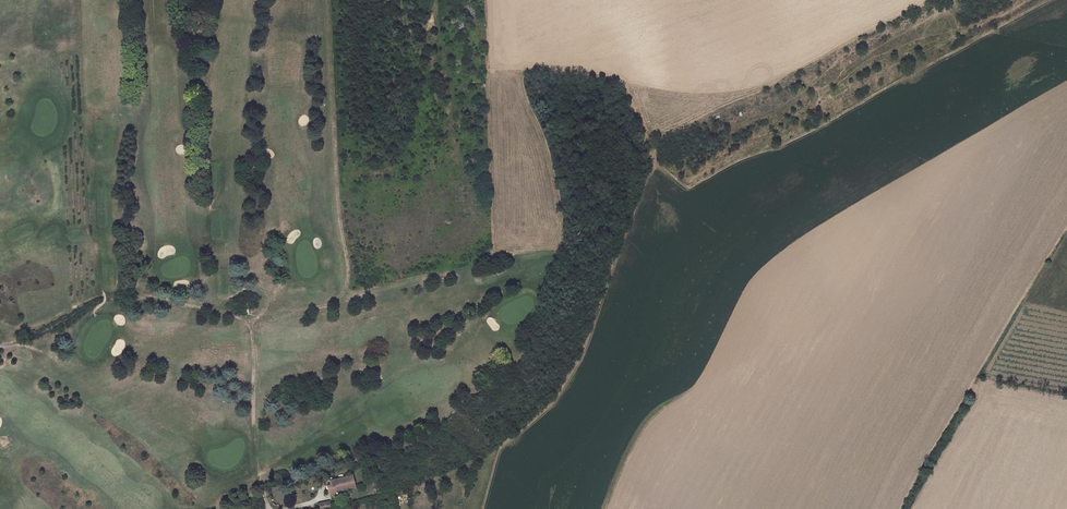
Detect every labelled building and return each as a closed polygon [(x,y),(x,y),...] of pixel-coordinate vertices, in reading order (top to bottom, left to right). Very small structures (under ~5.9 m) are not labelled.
[(358,486),(355,473),(334,478),(335,482),(336,484),(337,483),(338,486),(340,494),(349,492),(348,488),(358,486)]
